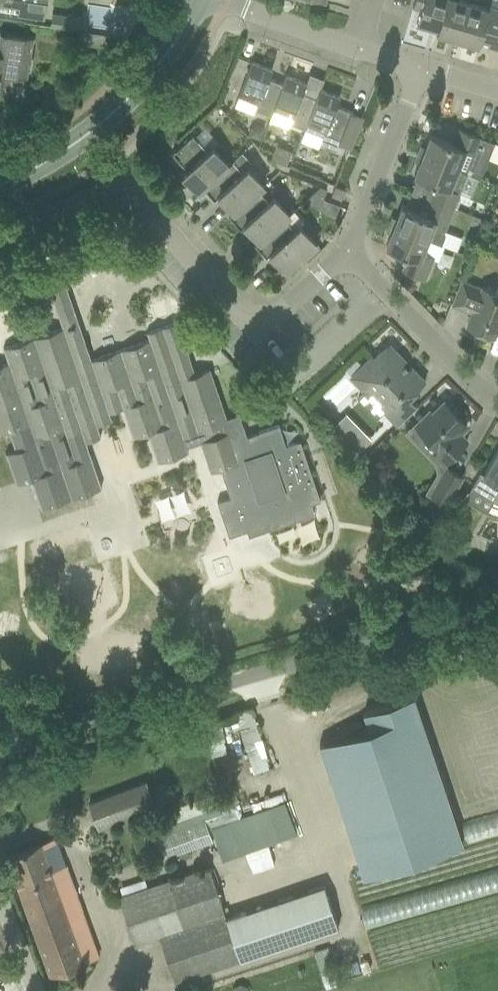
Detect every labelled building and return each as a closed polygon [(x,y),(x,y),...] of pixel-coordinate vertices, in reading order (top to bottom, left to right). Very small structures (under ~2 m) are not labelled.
[(19,12),(19,13),(44,17),(47,0),(0,0),(0,9),(19,12)] [(413,7),(420,9),(417,22),(437,28),(438,28),(446,0),(415,0),(413,7)] [(437,28),(436,32),(458,38),(468,2),(460,0),(446,0),(438,28),(437,28)] [(468,2),(458,38),(479,44),(480,40),(479,40),(489,8),(488,8),(468,2)] [(488,8),(489,8),(479,40),(480,40),(497,46),(497,7),(489,4),(488,8)] [(51,26),(80,31),(82,17),(53,13),(51,26)] [(30,55),(33,36),(1,31),(0,35),(0,78),(1,72),(27,77),(28,69),(31,69),(33,55),(30,55)] [(80,31),(78,43),(104,47),(105,35),(80,31)] [(283,84),(282,84),(268,78),(272,70),(252,62),(239,95),(257,102),(255,109),(271,116),(274,109),(273,109),(283,84)] [(286,75),(282,84),(283,84),(273,109),(274,109),(291,116),(289,122),(305,129),(308,122),(307,122),(317,98),(316,98),(302,92),(306,83),(286,75)] [(320,89),(316,98),(317,98),(307,122),(308,122),(305,129),(322,136),(320,143),(335,149),(338,142),(350,147),(363,116),(336,106),(339,97),(320,89)] [(251,127),(248,135),(260,139),(264,127),(256,124),(251,127)] [(420,145),(417,153),(467,173),(481,137),(459,128),(453,143),(430,134),(425,147),(420,145)] [(197,192),(234,158),(227,163),(212,146),(208,151),(192,134),(172,152),(187,169),(183,173),(198,190),(197,191),(197,192)] [(293,151),(275,144),(270,158),(287,165),(293,151)] [(467,173),(417,153),(414,160),(419,162),(414,175),(436,184),(430,199),(453,208),(467,173)] [(234,158),(197,192),(203,187),(214,199),(219,195),(233,211),(228,215),(228,216),(263,185),(247,167),(243,172),(232,160),(234,159),(234,158)] [(263,185),(228,216),(240,228),(245,224),(259,240),(289,214),(273,196),(269,201),(258,189),(263,185)] [(320,186),(304,201),(319,207),(327,188),(320,186)] [(345,189),(335,186),(331,195),(341,199),(345,189)] [(453,208),(430,199),(424,214),(402,205),(397,218),(391,216),(388,223),(441,244),(444,236),(444,231),(453,208)] [(259,240),(254,244),(255,244),(266,257),(271,253),(285,269),(284,270),(285,271),(301,256),(303,258),(303,257),(317,244),(318,243),(317,243),(316,244),(299,225),(304,222),(294,210),(289,214),(259,240)] [(441,244),(388,223),(385,231),(391,233),(386,246),(408,255),(402,270),(404,271),(425,279),(434,256),(423,251),(427,239),(441,245),(441,244)] [(458,286),(451,304),(472,312),(467,325),(494,336),(497,325),(497,292),(482,286),(482,288),(461,279),(458,286)] [(0,365),(0,432),(8,430),(14,449),(5,453),(16,484),(31,479),(41,508),(101,487),(85,442),(100,437),(96,425),(112,420),(109,412),(123,408),(133,438),(148,432),(158,462),(188,452),(187,447),(200,442),(210,472),(221,469),(241,462),(227,421),(210,369),(195,374),(164,384),(149,340),(91,360),(66,286),(50,291),(63,328),(3,348),(8,363),(0,365)] [(177,322),(147,332),(149,340),(164,384),(195,374),(177,322)] [(359,368),(351,376),(362,388),(367,384),(390,408),(386,412),(398,424),(418,405),(409,396),(411,395),(425,381),(411,366),(409,368),(403,362),(405,360),(393,348),(385,348),(374,357),(372,355),(359,368)] [(444,400),(431,412),(429,410),(415,424),(438,449),(434,454),(443,463),(468,440),(459,431),(467,423),(444,400)] [(241,462),(221,469),(230,497),(217,501),(229,536),(247,530),(249,536),(314,514),(311,503),(320,500),(300,440),(286,445),(279,425),(244,437),(237,417),(227,421),(241,462)] [(363,430),(351,440),(360,449),(371,438),(363,430)] [(471,487),(493,500),(494,500),(496,502),(497,502),(497,449),(483,473),(480,471),(471,487)] [(446,466),(429,494),(447,505),(463,476),(446,466)] [(369,727),(319,744),(363,876),(462,844),(413,696),(364,712),(369,727)] [(249,748),(265,741),(250,706),(235,713),(249,748)] [(155,808),(152,800),(145,781),(89,802),(99,830),(155,808)] [(162,860),(213,841),(220,862),(296,834),(284,801),(225,823),(214,794),(142,820),(149,839),(154,837),(162,860)] [(22,895),(70,877),(56,837),(7,854),(22,895)] [(224,919),(207,867),(120,896),(136,944),(160,936),(175,981),(337,927),(323,885),(224,919)] [(99,955),(70,877),(22,895),(50,973),(99,955)] [(340,983),(336,969),(321,974),(326,988),(340,983)]
